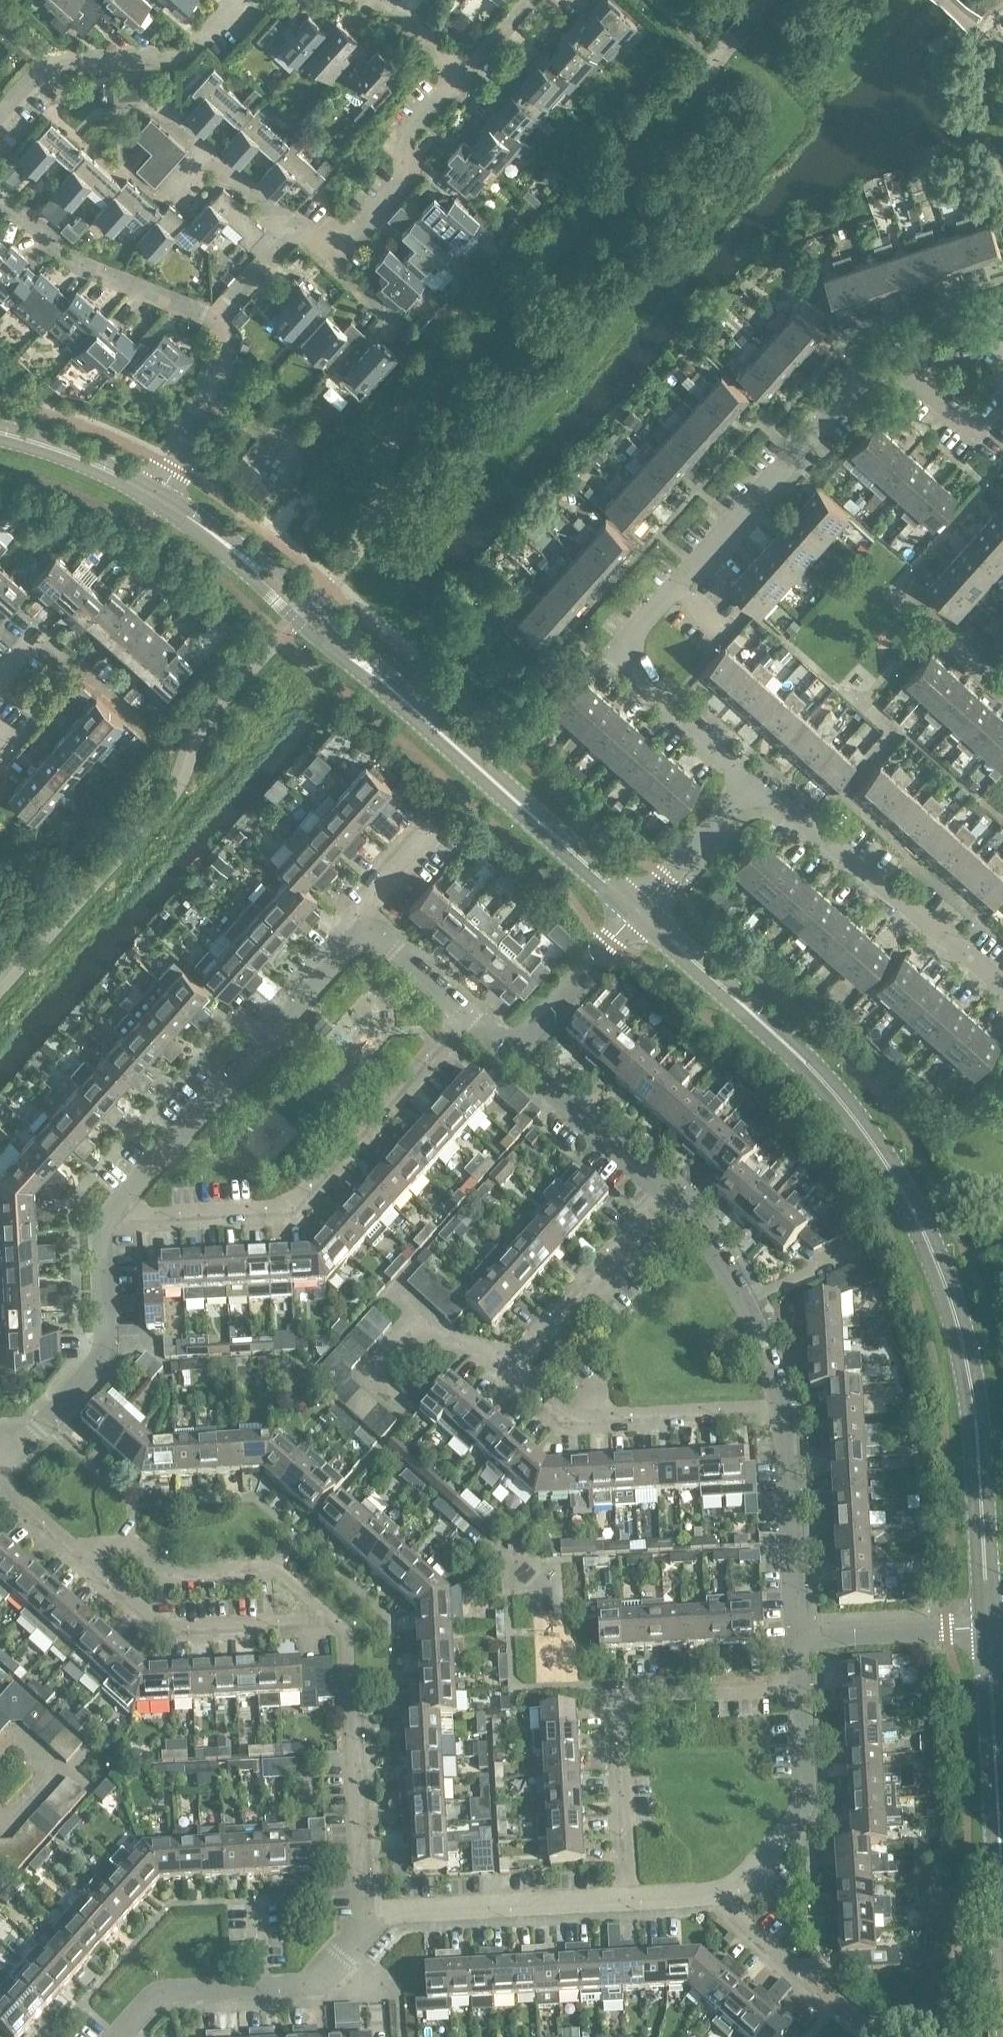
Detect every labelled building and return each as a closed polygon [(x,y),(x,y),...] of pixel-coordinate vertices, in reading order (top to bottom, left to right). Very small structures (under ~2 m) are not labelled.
[(91,0),(52,0),(61,8),(51,18),(64,30),(72,22),(84,33),(103,11),(91,0)] [(103,11),(111,2),(134,23),(152,2),(150,0),(91,0),(103,11)] [(183,13),(194,0),(169,0),(183,13)] [(574,23),(611,56),(637,26),(620,11),(620,10),(609,0),(607,0),(590,19),(583,13),(574,23)] [(287,20),(279,12),(255,39),(273,55),(281,46),(299,63),(309,52),(328,30),(309,13),(302,21),(293,13),(287,20)] [(337,20),(328,30),(309,52),(317,59),(313,64),(333,82),(342,72),(364,47),(356,40),(358,38),(337,20)] [(611,56),(574,23),(565,33),(569,37),(551,56),(578,80),(604,50),(610,56),(611,56)] [(366,45),(364,47),(342,72),(349,78),(343,84),(344,89),(356,100),(361,100),(367,94),(377,104),(393,86),(383,77),(395,63),(377,48),(374,51),(366,45)] [(578,80),(551,56),(544,50),(535,60),(539,63),(522,83),(548,107),(565,87),(569,91),(579,80),(578,80)] [(205,95),(186,115),(204,131),(223,111),(240,127),(254,111),(220,81),(224,76),(214,68),(196,87),(205,95)] [(548,107),(522,83),(518,79),(508,90),(512,93),(495,113),(523,138),(550,108),(548,107)] [(258,106),(254,111),(240,127),(222,147),(240,163),(258,143),(276,159),(290,143),(261,118),(266,113),(258,106)] [(523,138),(495,113),(486,123),(489,126),(472,146),(499,170),(516,151),(520,154),(529,143),(523,138)] [(151,117),(134,136),(144,144),(160,126),(151,117)] [(56,152),(74,168),(87,153),(83,149),(83,148),(80,145),(80,146),(53,121),(40,136),(39,135),(20,156),(38,172),(56,152)] [(144,144),(152,151),(153,150),(154,151),(162,142),(169,133),(160,126),(144,144)] [(169,133),(162,142),(179,158),(187,149),(169,133)] [(294,138),(290,143),(276,159),(258,179),(276,195),(294,175),(312,191),(326,176),(297,150),(301,145),(294,138)] [(162,142),(154,151),(171,167),(179,158),(162,142)] [(499,170),(472,146),(458,162),(454,159),(441,172),(468,196),(486,177),(489,180),(499,170)] [(152,151),(145,159),(163,176),(171,167),(154,151),(153,150),(152,151)] [(87,153),(74,168),(56,188),(59,192),(52,199),(60,206),(66,198),(73,204),(92,184),(109,200),(110,201),(123,185),(118,181),(119,180),(116,177),(115,178),(87,153)] [(145,159),(136,169),(155,185),(163,176),(145,159)] [(14,185),(21,177),(18,174),(20,172),(10,163),(1,174),(14,185)] [(110,201),(109,200),(96,214),(114,231),(133,210),(151,226),(151,227),(164,210),(159,206),(160,206),(158,205),(157,203),(156,204),(128,178),(123,185),(110,201)] [(210,200),(191,222),(207,235),(209,237),(227,217),(244,232),(240,237),(250,246),(267,228),(257,220),(259,218),(224,186),(211,201),(210,200)] [(426,206),(416,217),(449,246),(455,239),(460,243),(471,230),(473,232),(476,229),(474,227),(480,220),(455,197),(452,200),(443,192),(433,204),(439,210),(436,214),(426,206)] [(151,227),(151,226),(139,239),(157,255),(175,235),(193,251),(207,235),(191,222),(170,203),(164,210),(151,227)] [(65,229),(76,238),(91,219),(80,211),(65,229)] [(973,214),(965,216),(980,263),(1001,257),(990,222),(977,226),(973,214)] [(960,231),(948,235),(959,270),(980,263),(965,216),(956,219),(960,231)] [(449,246),(416,217),(406,227),(413,233),(405,242),(411,248),(403,258),(426,279),(434,287),(450,270),(442,262),(444,260),(446,262),(449,258),(447,256),(453,250),(449,246)] [(919,244),(907,248),(918,284),(939,277),(924,230),(921,221),(913,224),(916,232),(915,233),(919,244)] [(932,227),(924,230),(939,277),(959,270),(948,235),(936,239),(932,227)] [(891,240),(882,243),(898,290),(918,284),(907,248),(895,252),(891,240)] [(877,258),(866,262),(877,297),(898,290),(882,243),(874,246),(877,258)] [(0,258),(0,298),(4,294),(13,303),(37,275),(27,266),(26,268),(22,264),(27,259),(11,244),(4,252),(5,253),(0,258)] [(426,279),(403,258),(390,246),(380,257),(386,263),(378,272),(385,278),(376,288),(395,305),(402,298),(406,302),(417,290),(420,291),(422,288),(420,286),(426,279)] [(850,254),(841,257),(856,304),(877,297),(866,262),(854,265),(850,254)] [(835,311),(856,304),(841,257),(833,260),(837,271),(824,276),(835,311)] [(40,271),(37,275),(13,303),(43,330),(49,323),(71,299),(70,298),(40,271)] [(296,330),(304,336),(333,304),(322,294),(318,298),(295,277),(283,291),(286,293),(282,299),(277,295),(264,309),(293,334),(296,330)] [(77,290),(70,298),(71,299),(49,323),(78,349),(78,350),(107,317),(77,290)] [(788,318),(779,310),(780,309),(774,305),(769,312),(774,316),(773,316),(810,349),(825,332),(816,324),(825,314),(803,294),(793,305),(797,308),(788,318)] [(333,304),(304,336),(306,338),(302,342),(330,368),(363,331),(352,320),(342,331),(338,327),(340,326),(327,314),(335,305),(333,304)] [(810,349),(773,316),(767,323),(776,331),(768,341),(795,365),(810,349)] [(78,350),(78,349),(73,354),(89,368),(96,359),(112,373),(124,359),(124,358),(137,344),(136,344),(107,317),(78,350)] [(363,331),(330,368),(331,369),(334,366),(344,375),(341,378),(361,396),(397,356),(381,341),(378,344),(363,331)] [(141,338),(136,344),(137,344),(124,358),(124,359),(154,387),(168,372),(175,378),(193,358),(164,332),(151,347),(141,338)] [(795,365),(768,341),(760,350),(750,342),(745,348),(734,338),(734,339),(781,381),(795,365)] [(781,381),(734,339),(729,345),(738,355),(740,357),(732,365),(740,372),(739,374),(766,398),(781,381)] [(269,369),(259,365),(256,374),(265,378),(269,369)] [(734,416),(691,376),(691,377),(687,374),(688,373),(682,368),(674,376),(680,382),(684,377),(694,387),(692,390),(701,398),(693,407),(720,432),(734,416)] [(713,385),(703,376),(697,370),(691,376),(734,416),(749,399),(722,374),(713,385)] [(684,417),(674,408),(675,408),(666,401),(660,407),(705,448),(720,432),(693,407),(684,417)] [(273,404),(263,415),(273,424),(283,413),(273,404)] [(705,448),(660,407),(654,414),(662,421),(653,430),(691,464),(705,448)] [(876,425),(843,462),(843,461),(834,470),(840,475),(849,466),(851,468),(859,459),(868,468),(892,440),(876,425)] [(691,464),(653,430),(663,440),(655,449),(646,441),(640,447),(676,480),(691,464)] [(892,440),(868,468),(878,476),(870,485),(876,491),(909,455),(892,440)] [(310,445),(306,448),(312,455),(316,451),(310,445)] [(676,480),(640,447),(634,454),(643,462),(635,472),(662,496),(676,480)] [(909,455),(876,491),(883,497),(891,488),(901,497),(925,469),(909,455)] [(662,496),(635,472),(626,481),(617,473),(615,475),(607,468),(603,472),(611,479),(647,512),(662,496)] [(925,469),(901,497),(910,505),(902,514),(909,520),(941,484),(925,469)] [(647,512),(611,479),(605,486),(614,494),(605,504),(632,529),(647,512)] [(941,484),(909,520),(915,526),(924,517),(934,526),(934,525),(940,530),(946,523),(941,518),(958,499),(941,484)] [(847,515),(817,488),(802,505),(832,532),(847,515)] [(587,489),(584,492),(593,500),(596,497),(587,489)] [(27,519),(34,511),(21,499),(14,507),(27,519)] [(832,532),(802,505),(788,521),(818,548),(832,532)] [(324,511),(316,506),(303,524),(311,530),(324,511)] [(1000,508),(986,524),(1002,540),(1002,511),(1000,508)] [(597,531),(588,523),(578,514),(572,521),(618,562),(633,545),(606,521),(597,531)] [(618,562),(572,521),(566,527),(576,536),(572,541),(581,549),(577,554),(604,578),(618,562)] [(818,548),(788,521),(774,537),(804,564),(818,548)] [(986,524),(971,540),(1001,567),(1002,564),(1002,540),(986,524)] [(804,564),(774,537),(759,553),(789,580),(804,564)] [(860,555),(868,547),(861,540),(853,549),(860,555)] [(1001,567),(971,540),(957,556),(986,583),(1001,567)] [(604,578),(577,554),(569,564),(559,555),(555,552),(546,556),(553,562),(589,595),(604,578)] [(789,580),(759,553),(745,570),(775,596),(789,580)] [(32,582),(49,597),(73,570),(56,555),(32,582)] [(986,583),(957,556),(942,573),(972,599),(986,583)] [(589,595),(553,562),(547,569),(556,577),(548,586),(575,611),(589,595)] [(11,573),(0,564),(0,585),(11,573)] [(73,570),(49,597),(65,611),(89,585),(73,570)] [(775,596),(745,570),(730,586),(760,613),(775,596)] [(0,585),(0,612),(3,615),(27,588),(11,573),(0,585)] [(972,599),(942,573),(927,589),(957,616),(972,599)] [(561,627),(511,582),(505,589),(514,596),(496,618),(527,646),(537,636),(546,644),(561,627)] [(530,587),(525,593),(511,582),(561,627),(575,611),(548,586),(540,596),(530,587)] [(89,585),(65,611),(81,626),(89,618),(112,591),(112,590),(104,598),(89,585)] [(112,591),(89,618),(104,632),(128,605),(112,591)] [(34,613),(44,602),(40,598),(35,599),(28,607),(34,613)] [(40,618),(48,610),(48,606),(44,602),(34,613),(40,618)] [(128,605),(104,632),(120,646),(144,620),(128,605)] [(796,629),(804,620),(796,614),(789,623),(796,629)] [(144,620),(120,646),(137,661),(160,634),(144,620)] [(72,647),(80,639),(80,635),(72,627),(68,628),(60,636),(72,647)] [(738,633),(701,673),(718,688),(742,661),(733,653),(745,639),(738,633)] [(160,634),(137,661),(153,675),(176,648),(160,634)] [(176,648),(153,675),(169,690),(200,655),(183,641),(176,648)] [(742,661),(718,688),(734,703),(767,666),(765,665),(773,656),(768,650),(759,660),(760,660),(752,670),(742,661)] [(931,654),(898,690),(885,703),(895,711),(904,701),(902,699),(905,696),(906,697),(914,688),(923,696),(947,669),(931,654)] [(99,671),(108,660),(104,656),(100,656),(92,665),(99,671)] [(104,676),(112,667),(112,663),(108,660),(99,671),(104,676)] [(767,666),(734,703),(750,717),(775,690),(765,682),(773,672),(767,666)] [(545,699),(561,714),(588,684),(571,669),(545,699)] [(947,669),(923,696),(933,705),(925,714),(924,713),(916,721),(923,727),(931,719),(963,683),(947,669)] [(818,675),(813,681),(820,687),(826,681),(818,675)] [(88,696),(91,692),(81,683),(75,689),(84,696),(88,696)] [(963,683),(931,719),(938,726),(946,717),(955,725),(980,698),(963,683)] [(604,699),(588,684),(561,714),(577,728),(604,699)] [(131,699),(140,689),(136,685),(132,685),(124,694),(131,699)] [(137,705),(145,696),(144,692),(140,689),(131,699),(137,705)] [(775,690),(750,717),(766,732),(799,695),(792,689),(784,698),(775,690)] [(799,695),(766,732),(783,746),(807,719),(797,710),(805,701),(799,695)] [(97,697),(84,712),(82,714),(109,738),(124,721),(97,697)] [(980,698),(955,725),(965,734),(957,743),(964,749),(996,712),(980,698)] [(620,713),(604,699),(577,728),(594,743),(620,713)] [(62,725),(66,720),(66,716),(57,709),(51,716),(62,725)] [(964,749),(970,755),(978,746),(988,754),(1002,737),(1002,719),(996,712),(964,749)] [(636,728),(620,713),(594,743),(610,757),(636,728)] [(109,738),(82,714),(68,730),(95,754),(109,738)] [(62,725),(51,716),(46,721),(55,729),(59,728),(62,725)] [(807,719),(783,746),(799,760),(831,724),(824,718),(816,727),(807,719)] [(831,724),(799,760),(815,775),(839,748),(830,739),(838,730),(831,724)] [(636,728),(610,757),(626,772),(653,742),(636,728)] [(95,754),(68,730),(54,746),(80,770),(95,754)] [(839,748),(815,775),(832,790),(864,753),(874,741),(868,735),(857,747),(848,756),(839,748)] [(988,754),(997,762),(989,771),(988,771),(985,775),(992,782),(996,778),(1002,771),(1002,737),(988,754)] [(33,757),(37,753),(37,749),(28,741),(23,748),(33,757)] [(653,742),(626,772),(642,786),(669,757),(653,742)] [(80,770),(54,746),(39,762),(66,786),(80,770)] [(33,757),(23,748),(17,754),(26,761),(30,761),(33,757)] [(318,779),(334,763),(320,750),(305,766),(318,779)] [(669,757),(642,786),(658,801),(685,771),(669,757)] [(953,758),(947,765),(957,774),(963,767),(953,758)] [(66,786),(39,762),(25,779),(52,802),(66,786)] [(881,765),(856,792),(873,807),(906,771),(899,765),(891,774),(881,765)] [(366,766),(351,782),(387,815),(395,806),(385,796),(392,789),(366,766)] [(702,786),(685,771),(658,801),(675,816),(702,786)] [(906,771),(873,807),(889,821),(914,794),(904,786),(912,777),(906,771)] [(52,802),(25,779),(10,795),(37,819),(52,802)] [(351,782),(337,798),(362,821),(368,814),(371,817),(368,820),(389,838),(400,826),(387,815),(351,782)] [(914,794),(889,821),(905,836),(938,799),(945,792),(938,786),(923,802),(914,794)] [(356,829),(362,821),(330,792),(315,808),(358,847),(366,838),(356,829)] [(938,799),(905,836),(921,850),(946,823),(936,814),(944,805),(938,799)] [(313,807),(299,823),(333,854),(340,847),(350,856),(358,847),(315,808),(313,807)] [(946,823),(921,850),(937,865),(970,828),(963,822),(955,831),(946,823)] [(333,854),(299,823),(284,839),(293,847),(329,879),(338,870),(327,860),(333,854)] [(970,828),(937,865),(954,879),(978,852),(969,843),(977,834),(970,828)] [(759,838),(733,867),(749,882),(776,853),(759,838)] [(293,847),(279,863),(317,897),(305,885),(311,879),(321,888),(329,879),(293,847)] [(954,879),(970,893),(1002,857),(1002,856),(1002,850),(999,847),(987,860),(978,852),(954,879)] [(776,853),(749,882),(766,897),(768,894),(792,867),(776,853)] [(970,893),(986,908),(1002,890),(1002,875),(1000,872),(1002,869),(1002,858),(1002,857),(970,893)] [(317,897),(279,863),(278,864),(291,875),(277,891),(313,923),(321,914),(310,905),(317,897)] [(792,867),(768,894),(766,897),(782,911),(797,894),(808,882),(792,867)] [(433,882),(423,894),(410,908),(427,923),(462,884),(455,878),(443,891),(433,882)] [(462,884),(427,923),(443,937),(466,911),(457,903),(468,890),(474,884),(468,879),(462,885),(462,884)] [(267,882),(256,894),(253,898),(288,930),(294,923),(304,932),(313,923),(277,891),(267,882)] [(808,882),(797,894),(782,911),(798,926),(824,896),(808,882)] [(824,896),(798,926),(814,940),(840,911),(824,896)] [(288,930),(253,898),(238,914),(284,955),(292,946),(281,937),(288,930)] [(443,937),(459,951),(494,913),(499,907),(493,901),(487,907),(476,920),(466,911),(443,937)] [(840,911),(814,940),(830,955),(857,925),(840,911)] [(476,966),(507,931),(497,922),(500,919),(494,913),(459,951),(475,966),(476,966)] [(284,955),(238,914),(224,930),(233,939),(259,962),(265,955),(276,964),(284,955)] [(569,944),(578,935),(559,917),(550,927),(569,944)] [(857,925),(830,955),(846,969),(873,940),(857,925)] [(507,931),(476,966),(492,980),(535,932),(528,926),(520,936),(517,939),(507,931)] [(535,932),(492,980),(508,995),(515,988),(524,996),(551,966),(541,958),(531,969),(521,961),(533,948),(541,938),(535,932)] [(233,939),(219,955),(255,988),(263,978),(253,969),(259,962),(233,939)] [(873,940),(846,969),(863,984),(868,978),(889,955),(873,940)] [(255,988),(219,955),(210,947),(195,964),(229,995),(236,987),(247,996),(255,988)] [(903,957),(898,963),(889,955),(868,978),(894,1001),(920,972),(903,957)] [(208,992),(183,969),(173,960),(158,977),(206,1020),(212,1014),(199,1002),(208,992)] [(920,972),(894,1001),(910,1016),(936,986),(920,972)] [(206,1020),(158,977),(144,993),(179,1024),(187,1015),(200,1027),(206,1020)] [(936,986),(910,1016),(926,1030),(952,1001),(936,986)] [(170,1034),(179,1024),(144,993),(129,1009),(177,1052),(183,1046),(170,1034)] [(952,1001),(926,1030),(942,1044),(969,1015),(952,1001)] [(567,1037),(568,1038),(584,1052),(619,1013),(622,1010),(616,1005),(613,1008),(612,1008),(600,1021),(590,1011),(567,1037)] [(177,1052),(129,1009),(115,1025),(124,1034),(150,1057),(158,1047),(171,1059),(177,1052)] [(619,1013),(584,1052),(579,1058),(595,1073),(600,1067),(623,1041),(614,1033),(625,1020),(619,1013)] [(313,1024),(325,1034),(333,1024),(322,1014),(313,1024)] [(969,1015),(942,1044),(958,1059),(985,1029),(969,1015)] [(985,1029),(958,1059),(975,1074),(1002,1044),(985,1029)] [(150,1057),(124,1034),(110,1050),(148,1085),(154,1078),(141,1066),(150,1057)] [(623,1041),(600,1067),(616,1081),(651,1043),(644,1037),(633,1050),(623,1041)] [(651,1043),(616,1081),(632,1096),(656,1070),(646,1061),(657,1048),(651,1043)] [(148,1085),(110,1050),(95,1067),(121,1089),(129,1080),(142,1091),(148,1085)] [(121,1089),(95,1067),(86,1058),(71,1074),(81,1083),(119,1117),(125,1110),(112,1099),(121,1089)] [(656,1070),(632,1096),(648,1110),(683,1072),(677,1066),(665,1079),(656,1070)] [(471,1072),(456,1089),(481,1112),(495,1096),(519,1117),(512,1124),(517,1127),(508,1137),(515,1143),(523,1133),(541,1114),(519,1094),(489,1067),(478,1079),(471,1072)] [(683,1072),(648,1110),(665,1125),(688,1099),(678,1091),(690,1078),(683,1072)] [(720,1128),(712,1121),(742,1087),(734,1080),(721,1094),(715,1101),(681,1139),(697,1154),(720,1128)] [(119,1117),(81,1083),(66,1099),(92,1121),(100,1112),(113,1124),(119,1117)] [(481,1112),(456,1089),(441,1105),(467,1128),(481,1112)] [(681,1139),(715,1101),(709,1095),(704,1101),(694,1092),(688,1099),(665,1125),(681,1139)] [(92,1121),(66,1099),(52,1115),(90,1149),(96,1142),(83,1131),(92,1121)] [(467,1128),(441,1105),(427,1121),(452,1144),(467,1128)] [(90,1149),(52,1115),(38,1131),(63,1153),(71,1144),(84,1156),(90,1149)] [(452,1144),(427,1121),(412,1137),(438,1160),(452,1144)] [(754,1123),(748,1130),(713,1168),(729,1183),(751,1158),(759,1149),(750,1141),(760,1129),(754,1123)] [(720,1128),(697,1154),(713,1168),(748,1130),(741,1124),(730,1137),(720,1128)] [(63,1153),(38,1131),(23,1147),(62,1181),(67,1175),(54,1163),(63,1153)] [(532,1146),(540,1137),(534,1131),(525,1141),(532,1146)] [(438,1160),(412,1137),(398,1154),(423,1177),(438,1160)] [(500,1146),(507,1152),(515,1143),(508,1137),(500,1146)] [(34,1187),(34,1186),(42,1177),(55,1188),(62,1181),(23,1147),(0,1173),(0,1174),(34,1187)] [(423,1177),(398,1154),(383,1170),(408,1193),(423,1177)] [(504,1164),(511,1170),(519,1160),(513,1154),(504,1164)] [(734,1210),(769,1171),(762,1165),(761,1167),(751,1158),(729,1183),(718,1195),(734,1210)] [(486,1175),(495,1165),(488,1159),(480,1169),(486,1175)] [(504,1164),(496,1173),(503,1179),(511,1170),(504,1164)] [(608,1198),(583,1175),(574,1167),(559,1184),(593,1215),(608,1198)] [(486,1175),(480,1169),(471,1178),(478,1184),(486,1175)] [(408,1193),(383,1170),(369,1186),(394,1209),(408,1193)] [(769,1171),(734,1210),(750,1224),(773,1199),(764,1190),(776,1177),(769,1171)] [(0,1174),(0,1188),(1,1209),(53,1206),(53,1197),(35,1198),(34,1187),(0,1174)] [(579,1231),(593,1215),(559,1184),(545,1200),(553,1208),(579,1231)] [(394,1209),(369,1186),(354,1202),(380,1225),(394,1209)] [(475,1196),(482,1202),(491,1192),(484,1187),(475,1196)] [(457,1208),(465,1198),(459,1192),(450,1202),(457,1208)] [(773,1199),(750,1224),(767,1239),(801,1200),(795,1194),(783,1207),(773,1199)] [(475,1196),(467,1205),(474,1211),(482,1202),(475,1196)] [(801,1200),(767,1239),(783,1254),(799,1236),(813,1251),(824,1246),(814,1224),(823,1220),(801,1200)] [(380,1225),(354,1202),(340,1218),(365,1241),(380,1225)] [(457,1208),(450,1202),(442,1211),(449,1217),(457,1208)] [(53,1206),(1,1209),(2,1230),(37,1228),(36,1216),(53,1215),(53,1206)] [(553,1208),(539,1224),(565,1247),(579,1231),(553,1208)] [(847,1209),(836,1214),(846,1236),(857,1230),(847,1209)] [(836,1214),(825,1219),(835,1241),(846,1236),(836,1214)] [(365,1241),(340,1218),(325,1235),(351,1257),(365,1241)] [(447,1228),(453,1234),(462,1225),(455,1219),(447,1228)] [(825,1219),(823,1220),(814,1224),(824,1246),(835,1241),(825,1219)] [(429,1240),(437,1230),(430,1224),(422,1234),(429,1240)] [(539,1224),(525,1240),(550,1263),(565,1247),(539,1224)] [(37,1228),(2,1230),(4,1252),(55,1249),(55,1240),(38,1241),(37,1228)] [(447,1228),(438,1238),(445,1244),(453,1234),(447,1228)] [(429,1240),(422,1234),(413,1243),(420,1249),(429,1240)] [(351,1257),(325,1235),(311,1250),(327,1284),(351,1257)] [(525,1240),(510,1256),(536,1279),(550,1263),(525,1240)] [(536,1279),(510,1256),(500,1247),(485,1263),(521,1295),(536,1279)] [(55,1249),(4,1252),(5,1274),(39,1272),(38,1259),(56,1258),(55,1249)] [(311,1250),(290,1252),(292,1286),(327,1284),(311,1250)] [(424,1267),(433,1257),(426,1251),(417,1261),(424,1267)] [(290,1252),(268,1253),(271,1299),(292,1298),(292,1286),(290,1252)] [(246,1254),(249,1288),(249,1300),(271,1299),(268,1253),(246,1254)] [(246,1254),(225,1255),(227,1289),(249,1288),(246,1254)] [(225,1255),(204,1256),(206,1302),(228,1301),(227,1289),(225,1255)] [(204,1256),(182,1257),(184,1292),(196,1291),(196,1303),(206,1302),(204,1256)] [(400,1272),(409,1262),(402,1256),(392,1266),(400,1272)] [(159,1258),(159,1269),(160,1269),(161,1293),(162,1293),(184,1292),(182,1257),(159,1258)] [(870,1257),(859,1263),(870,1285),(881,1280),(870,1257)] [(507,1311),(521,1295),(485,1263),(471,1279),(507,1311)] [(870,1285),(859,1263),(848,1268),(859,1290),(870,1285)] [(400,1272),(392,1266),(384,1275),(391,1281),(400,1272)] [(408,1285),(417,1292),(432,1274),(424,1267),(408,1285)] [(859,1290),(848,1268),(837,1273),(848,1295),(853,1293),(859,1290)] [(159,1269),(143,1269),(147,1329),(163,1329),(162,1308),(163,1308),(162,1293),(161,1293),(160,1269),(159,1269)] [(39,1272),(5,1274),(6,1295),(58,1292),(57,1283),(39,1284),(39,1272)] [(848,1295),(837,1273),(826,1279),(828,1299),(806,1300),(807,1323),(859,1320),(859,1319),(854,1319),(853,1293),(848,1295)] [(432,1274),(417,1292),(426,1301),(442,1283),(432,1274)] [(492,1328),(507,1311),(471,1279),(456,1295),(460,1298),(459,1299),(468,1307),(492,1328)] [(376,1298),(385,1288),(378,1282),(370,1292),(376,1298)] [(442,1283),(426,1301),(434,1308),(450,1290),(451,1290),(442,1283)] [(451,1290),(450,1290),(434,1308),(443,1317),(459,1299),(460,1298),(456,1295),(451,1290)] [(58,1292),(6,1295),(7,1317),(41,1315),(41,1302),(58,1301),(58,1292)] [(459,1299),(443,1317),(452,1325),(468,1307),(459,1299)] [(374,1309),(365,1319),(384,1335),(392,1326),(374,1309)] [(7,1317),(8,1338),(0,1338),(0,1356),(34,1354),(33,1352),(61,1350),(59,1327),(42,1328),(41,1315),(7,1317)] [(365,1319),(357,1327),(376,1344),(384,1335),(365,1319)] [(859,1320),(807,1323),(808,1344),(842,1342),(841,1329),(859,1328),(859,1320)] [(357,1327),(349,1336),(367,1353),(376,1344),(357,1327)] [(349,1336),(341,1345),(360,1362),(367,1353),(349,1336)] [(187,1338),(187,1348),(188,1357),(209,1356),(208,1337),(208,1338),(187,1338)] [(230,1346),(218,1347),(217,1337),(208,1337),(209,1356),(231,1355),(230,1346)] [(308,1341),(295,1342),(295,1351),(308,1350),(308,1341)] [(282,1343),(283,1352),(295,1351),(295,1342),(282,1343)] [(842,1342),(808,1344),(809,1366),(861,1363),(860,1354),(843,1355),(842,1342)] [(264,1344),(252,1345),(253,1354),(265,1353),(264,1344)] [(252,1345),(239,1345),(230,1346),(231,1355),(253,1354),(252,1345)] [(341,1345),(333,1354),(352,1370),(360,1362),(341,1345)] [(186,1349),(177,1349),(165,1350),(165,1359),(188,1357),(187,1348),(186,1348),(186,1349)] [(333,1354),(312,1378),(336,1400),(352,1382),(352,1370),(333,1354)] [(236,1361),(236,1370),(237,1381),(250,1380),(249,1369),(248,1360),(236,1361)] [(157,1375),(163,1369),(153,1361),(148,1367),(157,1375)] [(223,1370),(236,1370),(236,1361),(223,1362),(223,1370)] [(193,1372),(192,1363),(180,1364),(181,1373),(193,1372)] [(206,1371),(205,1363),(192,1363),(193,1372),(206,1371)] [(861,1363),(809,1366),(810,1388),(861,1385),(861,1384),(845,1385),(844,1373),(861,1372),(861,1363)] [(157,1375),(148,1367),(142,1374),(152,1382),(157,1375)] [(467,1392),(450,1377),(427,1403),(419,1411),(436,1427),(444,1418),(467,1392)] [(352,1382),(336,1400),(345,1408),(361,1390),(352,1382)] [(861,1385),(810,1388),(827,1387),(828,1408),(886,1405),(886,1396),(880,1397),(862,1398),(861,1385)] [(361,1390),(345,1408),(354,1416),(370,1398),(361,1390)] [(444,1418),(460,1432),(483,1407),(467,1392),(444,1418)] [(83,1426),(99,1441),(122,1415),(120,1413),(125,1407),(110,1394),(83,1426)] [(379,1406),(370,1398),(354,1416),(363,1424),(379,1406)] [(886,1405),(828,1408),(829,1430),(864,1428),(863,1416),(887,1414),(886,1405)] [(379,1406),(363,1424),(372,1432),(388,1414),(379,1406)] [(344,1415),(334,1407),(329,1413),(338,1422),(344,1415)] [(483,1407),(460,1432),(476,1447),(499,1421),(483,1407)] [(398,1422),(388,1414),(372,1432),(381,1440),(398,1422)] [(122,1415),(99,1441),(115,1455),(138,1429),(122,1415)] [(344,1415),(338,1422),(347,1430),(353,1424),(344,1415)] [(499,1421),(476,1447),(492,1461),(515,1436),(499,1421)] [(239,1428),(240,1439),(241,1439),(243,1473),(264,1472),(276,1437),(263,1438),(262,1427),(239,1428)] [(864,1428),(829,1430),(831,1452),(882,1449),(890,1449),(890,1440),(864,1441),(864,1428)] [(138,1429),(115,1455),(142,1478),(154,1444),(138,1429)] [(221,1474),(219,1440),(218,1431),(197,1433),(197,1441),(199,1476),(221,1474)] [(177,1477),(175,1443),(175,1433),(165,1434),(165,1443),(154,1444),(142,1478),(177,1477)] [(361,1443),(371,1451),(377,1444),(367,1436),(361,1443)] [(502,1483),(508,1476),(531,1450),(515,1436),(492,1461),(486,1468),(502,1483)] [(297,1456),(276,1437),(264,1472),(280,1487),(303,1461),(308,1455),(303,1449),(297,1456)] [(240,1439),(219,1440),(221,1474),(243,1473),(241,1439),(240,1439)] [(197,1441),(175,1443),(177,1477),(199,1476),(197,1441)] [(402,1447),(396,1453),(404,1461),(410,1455),(402,1447)] [(882,1449),(831,1452),(832,1474),(866,1472),(865,1459),(883,1458),(882,1449)] [(383,1450),(377,1457),(387,1466),(393,1459),(383,1450)] [(548,1465),(531,1450),(508,1476),(535,1500),(548,1465)] [(758,1498),(756,1464),(743,1465),(742,1454),(720,1455),(722,1489),(723,1500),(745,1498),(758,1498)] [(420,1464),(410,1455),(404,1461),(415,1470),(420,1464)] [(720,1455),(699,1456),(701,1490),(722,1489),(720,1455)] [(699,1456),(677,1457),(679,1492),(701,1490),(699,1456)] [(677,1457),(655,1458),(657,1493),(679,1492),(677,1457)] [(655,1458),(633,1460),(635,1494),(657,1493),(655,1458)] [(633,1460),(612,1461),(614,1495),(635,1494),(633,1460)] [(303,1461),(280,1487),(296,1501),(319,1476),(303,1461)] [(614,1495),(612,1461),(590,1462),(593,1509),(614,1507),(614,1495)] [(593,1509),(590,1462),(569,1463),(571,1498),(570,1511),(589,1510),(589,1512),(593,1512),(593,1509)] [(569,1463),(548,1465),(535,1500),(571,1498),(569,1463)] [(327,1467),(319,1476),(296,1501),(313,1516),(344,1482),(327,1467)] [(410,1487),(416,1480),(407,1472),(401,1478),(410,1487)] [(866,1472),(832,1474),(833,1495),(885,1492),(884,1483),(867,1484),(866,1472)] [(442,1484),(434,1476),(428,1482),(436,1490),(442,1484)] [(419,1495),(425,1489),(416,1480),(410,1487),(419,1495)] [(452,1493),(442,1484),(436,1490),(446,1499),(452,1493)] [(885,1492),(833,1495),(834,1517),(868,1515),(868,1502),(885,1501),(885,1492)] [(342,1496),(319,1522),(336,1537),(359,1511),(342,1496)] [(352,1551),(384,1516),(367,1501),(359,1511),(336,1537),(352,1551)] [(442,1516),(448,1509),(439,1501),(433,1507),(442,1516)] [(469,1520),(475,1513),(466,1505),(460,1512),(469,1520)] [(451,1524),(457,1517),(448,1509),(442,1516),(451,1524)] [(469,1520),(478,1528),(484,1522),(475,1513),(469,1520)] [(868,1515),(834,1517),(835,1539),(887,1536),(900,1535),(900,1526),(869,1528),(868,1515)] [(384,1516),(352,1551),(368,1566),(399,1530),(384,1516)] [(693,1529),(694,1539),(689,1540),(690,1549),(703,1548),(702,1528),(693,1529)] [(702,1528),(703,1548),(715,1547),(715,1538),(712,1538),(711,1533),(703,1533),(703,1528),(702,1528)] [(474,1544),(480,1538),(470,1529),(465,1536),(474,1544)] [(399,1530),(368,1566),(384,1580),(407,1555),(391,1541),(400,1531),(399,1530)] [(887,1536),(835,1539),(837,1560),(871,1558),(870,1546),(888,1545),(887,1536)] [(734,1546),(747,1546),(746,1537),(734,1537),(734,1546)] [(19,1554),(3,1539),(0,1542),(0,1576),(19,1554)] [(660,1541),(647,1542),(647,1551),(660,1550),(660,1541)] [(660,1541),(660,1550),(672,1550),(672,1541),(660,1541)] [(617,1553),(629,1552),(629,1543),(616,1544),(617,1553)] [(617,1553),(616,1544),(603,1544),(604,1553),(617,1553)] [(586,1545),(573,1546),(574,1555),(586,1554),(586,1545)] [(574,1555),(573,1546),(560,1547),(561,1556),(574,1555)] [(739,1561),(738,1552),(725,1553),(726,1562),(739,1561)] [(726,1562),(725,1553),(713,1553),(713,1562),(726,1562)] [(12,1594),(36,1569),(19,1554),(0,1576),(0,1599),(4,1603),(12,1594)] [(695,1563),(695,1554),(682,1555),(683,1564),(695,1563)] [(407,1555),(384,1580),(400,1595),(423,1569),(407,1555)] [(683,1564),(682,1555),(669,1556),(670,1565),(683,1564)] [(640,1566),(639,1557),(626,1558),(627,1567),(640,1566)] [(652,1566),(652,1557),(639,1557),(640,1566),(652,1566)] [(748,1571),(759,1570),(758,1557),(748,1558),(748,1571)] [(871,1558),(837,1560),(838,1582),(889,1579),(889,1570),(872,1571),(871,1558)] [(607,1559),(582,1560),(583,1569),(595,1569),(608,1568),(607,1559)] [(36,1569),(12,1594),(29,1609),(52,1583),(36,1569)] [(423,1569),(400,1595),(416,1609),(449,1593),(423,1569)] [(612,1574),(604,1574),(605,1582),(613,1582),(612,1574)] [(889,1579),(838,1582),(839,1604),(874,1603),(873,1589),(890,1588),(889,1579)] [(36,1633),(68,1598),(52,1583),(29,1609),(20,1619),(36,1633)] [(449,1593),(416,1609),(417,1630),(452,1628),(449,1593)] [(751,1609),(739,1610),(739,1597),(728,1598),(730,1644),(753,1643),(751,1609)] [(52,1648),(84,1612),(68,1598),(36,1633),(52,1648)] [(730,1644),(728,1598),(706,1599),(707,1611),(709,1646),(730,1644)] [(666,1648),(664,1614),(663,1602),(642,1603),(642,1615),(644,1649),(666,1648)] [(623,1650),(621,1616),(620,1604),(598,1605),(598,1606),(587,1606),(587,1618),(599,1617),(600,1651),(623,1650)] [(707,1611),(686,1613),(687,1647),(709,1646),(707,1611)] [(101,1627),(84,1612),(52,1648),(69,1662),(78,1653),(101,1627)] [(505,1626),(504,1613),(495,1613),(496,1626),(505,1626)] [(686,1613),(664,1614),(666,1648),(687,1647),(686,1613)] [(642,1615),(621,1616),(623,1650),(644,1649),(642,1615)] [(505,1626),(496,1626),(497,1639),(506,1638),(505,1626)] [(116,1641),(101,1627),(78,1653),(69,1662),(85,1676),(93,1667),(116,1641)] [(452,1628),(417,1630),(419,1651),(453,1650),(452,1628)] [(116,1641),(93,1667),(85,1676),(101,1691),(132,1655),(116,1641)] [(453,1650),(419,1651),(420,1674),(454,1672),(453,1650)] [(11,1662),(1,1653),(0,1654),(0,1663),(5,1668),(11,1662)] [(136,1705),(149,1670),(148,1670),(132,1655),(101,1691),(131,1718),(136,1705)] [(507,1670),(507,1656),(498,1656),(499,1670),(507,1670)] [(852,1658),(852,1660),(853,1670),(842,1670),(844,1693),(903,1689),(903,1681),(878,1682),(877,1669),(892,1669),(892,1656),(852,1658)] [(315,1660),(315,1670),(317,1670),(319,1701),(334,1700),(332,1659),(315,1660)] [(301,1661),(278,1662),(280,1697),(301,1696),(302,1711),(319,1710),(319,1701),(317,1670),(315,1670),(301,1671),(301,1661)] [(5,1668),(14,1676),(20,1670),(11,1662),(5,1668)] [(280,1697),(278,1662),(256,1663),(258,1698),(259,1711),(281,1710),(280,1697)] [(256,1663),(235,1665),(237,1699),(258,1698),(256,1663)] [(235,1665),(213,1666),(215,1700),(237,1699),(235,1665)] [(213,1666),(191,1667),(194,1702),(215,1700),(213,1666)] [(191,1667),(170,1668),(172,1703),(194,1702),(191,1667)] [(170,1668),(149,1670),(136,1705),(172,1703),(170,1668)] [(507,1670),(499,1670),(499,1682),(508,1681),(507,1670)] [(454,1672),(420,1674),(421,1695),(456,1694),(454,1672)] [(33,1681),(27,1688),(46,1705),(52,1698),(33,1681)] [(0,1698),(0,1715),(11,1724),(21,1723),(38,1705),(13,1683),(0,1698)] [(903,1689),(844,1693),(845,1714),(879,1712),(878,1700),(896,1699),(904,1699),(903,1689)] [(456,1694),(421,1695),(422,1716),(422,1717),(440,1716),(457,1715),(456,1694)] [(501,1712),(510,1712),(509,1699),(500,1699),(501,1712)] [(38,1705),(21,1723),(30,1731),(47,1713),(38,1705)] [(576,1708),(541,1710),(542,1732),(577,1730),(576,1708)] [(69,1726),(75,1719),(65,1710),(59,1717),(69,1726)] [(879,1712),(845,1714),(846,1736),(898,1733),(897,1724),(880,1725),(879,1712)] [(47,1713),(30,1731),(39,1740),(56,1721),(47,1713)] [(477,1727),(486,1726),(485,1714),(476,1714),(477,1727)] [(0,1715),(0,1731),(2,1733),(10,1724),(11,1724),(0,1715)] [(422,1717),(422,1716),(405,1717),(407,1739),(441,1738),(440,1716),(422,1717)] [(69,1726),(78,1734),(84,1727),(75,1719),(69,1726)] [(56,1721),(39,1740),(48,1747),(64,1729),(56,1721)] [(492,1722),(492,1726),(493,1735),(502,1734),(501,1722),(492,1722)] [(64,1729),(48,1747),(57,1756),(73,1738),(64,1729)] [(577,1730),(542,1732),(544,1754),(578,1752),(577,1730)] [(898,1733),(846,1736),(847,1758),(882,1756),(881,1743),(898,1742),(898,1733)] [(502,1734),(493,1735),(493,1747),(502,1747),(502,1734)] [(449,1737),(441,1738),(407,1739),(407,1761),(408,1761),(442,1759),(450,1758),(449,1737)] [(73,1738),(57,1756),(66,1764),(83,1746),(73,1738)] [(487,1756),(487,1744),(478,1744),(479,1757),(487,1756)] [(291,1745),(292,1755),(305,1754),(304,1745),(291,1745)] [(261,1756),(261,1747),(248,1748),(249,1757),(261,1756)] [(261,1756),(274,1756),(274,1747),(261,1747),(261,1756)] [(218,1759),(231,1758),(230,1749),(218,1750),(218,1759)] [(218,1759),(218,1750),(205,1750),(206,1759),(218,1759)] [(175,1761),(188,1761),(187,1751),(175,1752),(175,1761)] [(175,1761),(175,1752),(162,1753),(163,1762),(175,1761)] [(578,1752),(544,1754),(545,1775),(579,1774),(578,1752)] [(487,1756),(479,1757),(479,1769),(488,1769),(487,1756)] [(882,1756),(847,1758),(848,1779),(900,1776),(900,1768),(882,1769),(882,1756)] [(442,1759),(408,1761),(409,1783),(443,1781),(442,1759)] [(284,1770),(283,1761),(272,1762),(272,1771),(284,1770)] [(298,1769),(297,1761),(283,1761),(284,1770),(298,1769)] [(241,1772),(240,1763),(228,1764),(228,1773),(241,1772)] [(241,1772),(253,1772),(253,1774),(262,1774),(262,1763),(253,1763),(240,1763),(241,1772)] [(210,1774),(210,1765),(197,1766),(198,1775),(210,1774)] [(503,1765),(494,1765),(495,1778),(504,1777),(503,1765)] [(198,1775),(197,1766),(184,1767),(185,1775),(198,1775)] [(167,1768),(154,1768),(154,1777),(167,1776),(167,1768)] [(579,1774),(545,1775),(546,1797),(580,1795),(579,1774)] [(900,1776),(848,1779),(850,1801),(884,1799),(883,1786),(901,1785),(900,1776)] [(504,1777),(495,1778),(496,1791),(504,1790),(504,1777)] [(68,1778),(60,1787),(78,1803),(87,1794),(68,1778)] [(443,1781),(409,1783),(410,1804),(444,1802),(443,1781)] [(78,1803),(60,1787),(52,1796),(71,1812),(78,1803)] [(490,1800),(489,1787),(480,1787),(481,1800),(490,1800)] [(580,1795),(546,1797),(547,1819),(581,1817),(580,1795)] [(71,1812),(52,1796),(44,1805),(62,1821),(71,1812)] [(884,1799),(850,1801),(851,1823),(903,1820),(902,1811),(884,1812),(884,1799)] [(490,1800),(481,1800),(482,1813),(490,1812),(490,1800)] [(444,1802),(410,1804),(402,1805),(403,1826),(411,1826),(446,1824),(444,1802)] [(62,1821),(44,1805),(36,1814),(55,1830),(62,1821)] [(506,1808),(497,1809),(497,1821),(506,1821),(506,1808)] [(55,1830),(36,1814),(28,1823),(46,1839),(55,1830)] [(82,1822),(75,1817),(67,1826),(73,1832),(82,1822)] [(581,1817),(547,1819),(548,1840),(583,1838),(581,1817)] [(903,1820),(851,1823),(852,1843),(835,1844),(835,1845),(886,1842),(885,1829),(903,1828),(903,1820)] [(309,1838),(288,1839),(289,1873),(312,1872),(311,1862),(327,1861),(325,1821),(308,1822),(309,1838)] [(506,1821),(497,1821),(498,1834),(507,1833),(506,1821)] [(46,1839),(28,1823),(20,1832),(38,1848),(46,1839)] [(446,1824),(411,1826),(403,1826),(404,1848),(413,1848),(413,1847),(453,1845),(453,1835),(446,1836),(446,1824)] [(73,1832),(67,1826),(58,1835),(64,1841),(73,1832)] [(287,1826),(265,1827),(268,1874),(289,1873),(288,1839),(287,1826)] [(265,1827),(244,1829),(246,1876),(268,1874),(265,1827)] [(244,1829),(222,1830),(225,1877),(246,1876),(244,1829)] [(222,1830),(201,1831),(203,1878),(225,1877),(222,1830)] [(179,1832),(180,1845),(182,1879),(203,1878),(201,1831),(179,1832)] [(492,1831),(491,1831),(483,1832),(483,1843),(492,1843),(492,1831)] [(38,1848),(20,1832),(12,1841),(31,1857),(38,1848)] [(583,1838),(548,1840),(549,1863),(584,1861),(583,1838)] [(1,1841),(0,1842),(0,1874),(9,1882),(31,1857),(12,1841),(1,1841)] [(886,1842),(835,1845),(836,1867),(888,1864),(887,1855),(870,1856),(869,1844),(886,1843),(886,1842)] [(492,1843),(483,1843),(480,1844),(481,1875),(494,1874),(492,1843)] [(180,1845),(148,1847),(144,1847),(160,1880),(182,1879),(180,1845)] [(413,1847),(413,1848),(414,1870),(448,1868),(447,1855),(454,1855),(453,1845),(413,1847)] [(144,1847),(135,1857),(125,1848),(110,1865),(146,1897),(160,1880),(144,1847)] [(53,1855),(46,1849),(38,1858),(44,1864),(53,1855)] [(44,1864),(38,1858),(29,1868),(36,1874),(44,1864)] [(500,1873),(509,1873),(508,1860),(499,1860),(500,1873)] [(888,1864),(836,1867),(838,1888),(872,1887),(871,1874),(888,1873),(888,1864)] [(146,1897),(110,1865),(96,1881),(131,1913),(146,1897)] [(9,1890),(16,1896),(24,1887),(17,1881),(9,1890)] [(131,1913),(96,1881),(82,1897),(117,1929),(131,1913)] [(872,1887),(838,1888),(839,1910),(890,1907),(890,1898),(872,1899),(872,1887)] [(9,1890),(0,1900),(7,1906),(16,1896),(9,1890)] [(117,1929),(82,1897),(67,1913),(102,1945),(117,1929)] [(890,1907),(839,1910),(840,1932),(874,1930),(873,1917),(891,1916),(890,1907)] [(102,1945),(67,1913),(53,1930),(62,1938),(88,1961),(102,1945)] [(608,1927),(609,1943),(609,1957),(599,1958),(601,1992),(602,2004),(623,2003),(619,1926),(608,1927)] [(621,1926),(619,1926),(623,2003),(625,2003),(624,1991),(644,1990),(642,1956),(634,1956),(633,1942),(621,1943),(621,1926)] [(874,1930),(840,1932),(841,1954),(843,1954),(844,1970),(900,1967),(899,1950),(875,1951),(874,1930)] [(62,1938),(48,1954),(48,1955),(73,1978),(88,1961),(62,1938)] [(676,1940),(663,1941),(665,1989),(688,1988),(700,1953),(677,1954),(676,1940)] [(652,1955),(642,1956),(644,1990),(665,1989),(663,1941),(652,1941),(652,1955)] [(590,1944),(576,1945),(579,1994),(601,1992),(599,1958),(590,1958),(590,1944)] [(566,1960),(556,1960),(558,1995),(579,1994),(576,1945),(565,1946),(566,1960)] [(24,1962),(33,1971),(59,1994),(73,1978),(48,1955),(48,1954),(39,1946),(24,1962)] [(522,1962),(512,1963),(514,1997),(515,1997),(536,1996),(533,1947),(521,1948),(522,1962)] [(558,1995),(556,1960),(547,1961),(546,1947),(533,1947),(536,1996),(536,2008),(559,2006),(558,1995)] [(503,1949),(490,1950),(493,2011),(494,2011),(494,2010),(515,2009),(515,1997),(514,1997),(512,1963),(503,1963),(503,1949)] [(479,1964),(469,1965),(471,1999),(472,2011),(493,2011),(490,1950),(478,1951),(479,1964)] [(425,1967),(427,2001),(449,2000),(447,1952),(435,1953),(436,1967),(425,1967)] [(459,1952),(447,1952),(449,2000),(471,1999),(469,1965),(460,1965),(459,1952)] [(717,1969),(700,1953),(688,1988),(704,2003),(736,1967),(727,1958),(717,1969)] [(736,1967),(704,2003),(720,2017),(743,1991),(736,1985),(745,1974),(736,1967)] [(33,1971),(19,1987),(45,2010),(59,1994),(33,1971)] [(5,2003),(4,2003),(30,2026),(45,2010),(19,1987),(10,1978),(0,1989),(0,1999),(5,2003)] [(743,1991),(720,2017),(736,2031),(782,1980),(782,1979),(767,1994),(759,1987),(750,1997),(743,1991)] [(736,2031),(743,2036),(779,2036),(769,2028),(776,2021),(768,2014),(777,2004),(778,2005),(792,1989),(782,1980),(736,2031)] [(0,2008),(0,2030),(8,2036),(20,2036),(30,2026),(4,2003),(0,2008)] [(360,2006),(347,2007),(348,2036),(362,2036),(360,2006)] [(334,2007),(336,2026),(336,2036),(348,2036),(347,2007),(334,2007)] [(305,2028),(292,2029),(293,2036),(305,2036),(305,2028)] [(317,2028),(305,2028),(305,2036),(317,2036),(317,2028)]
